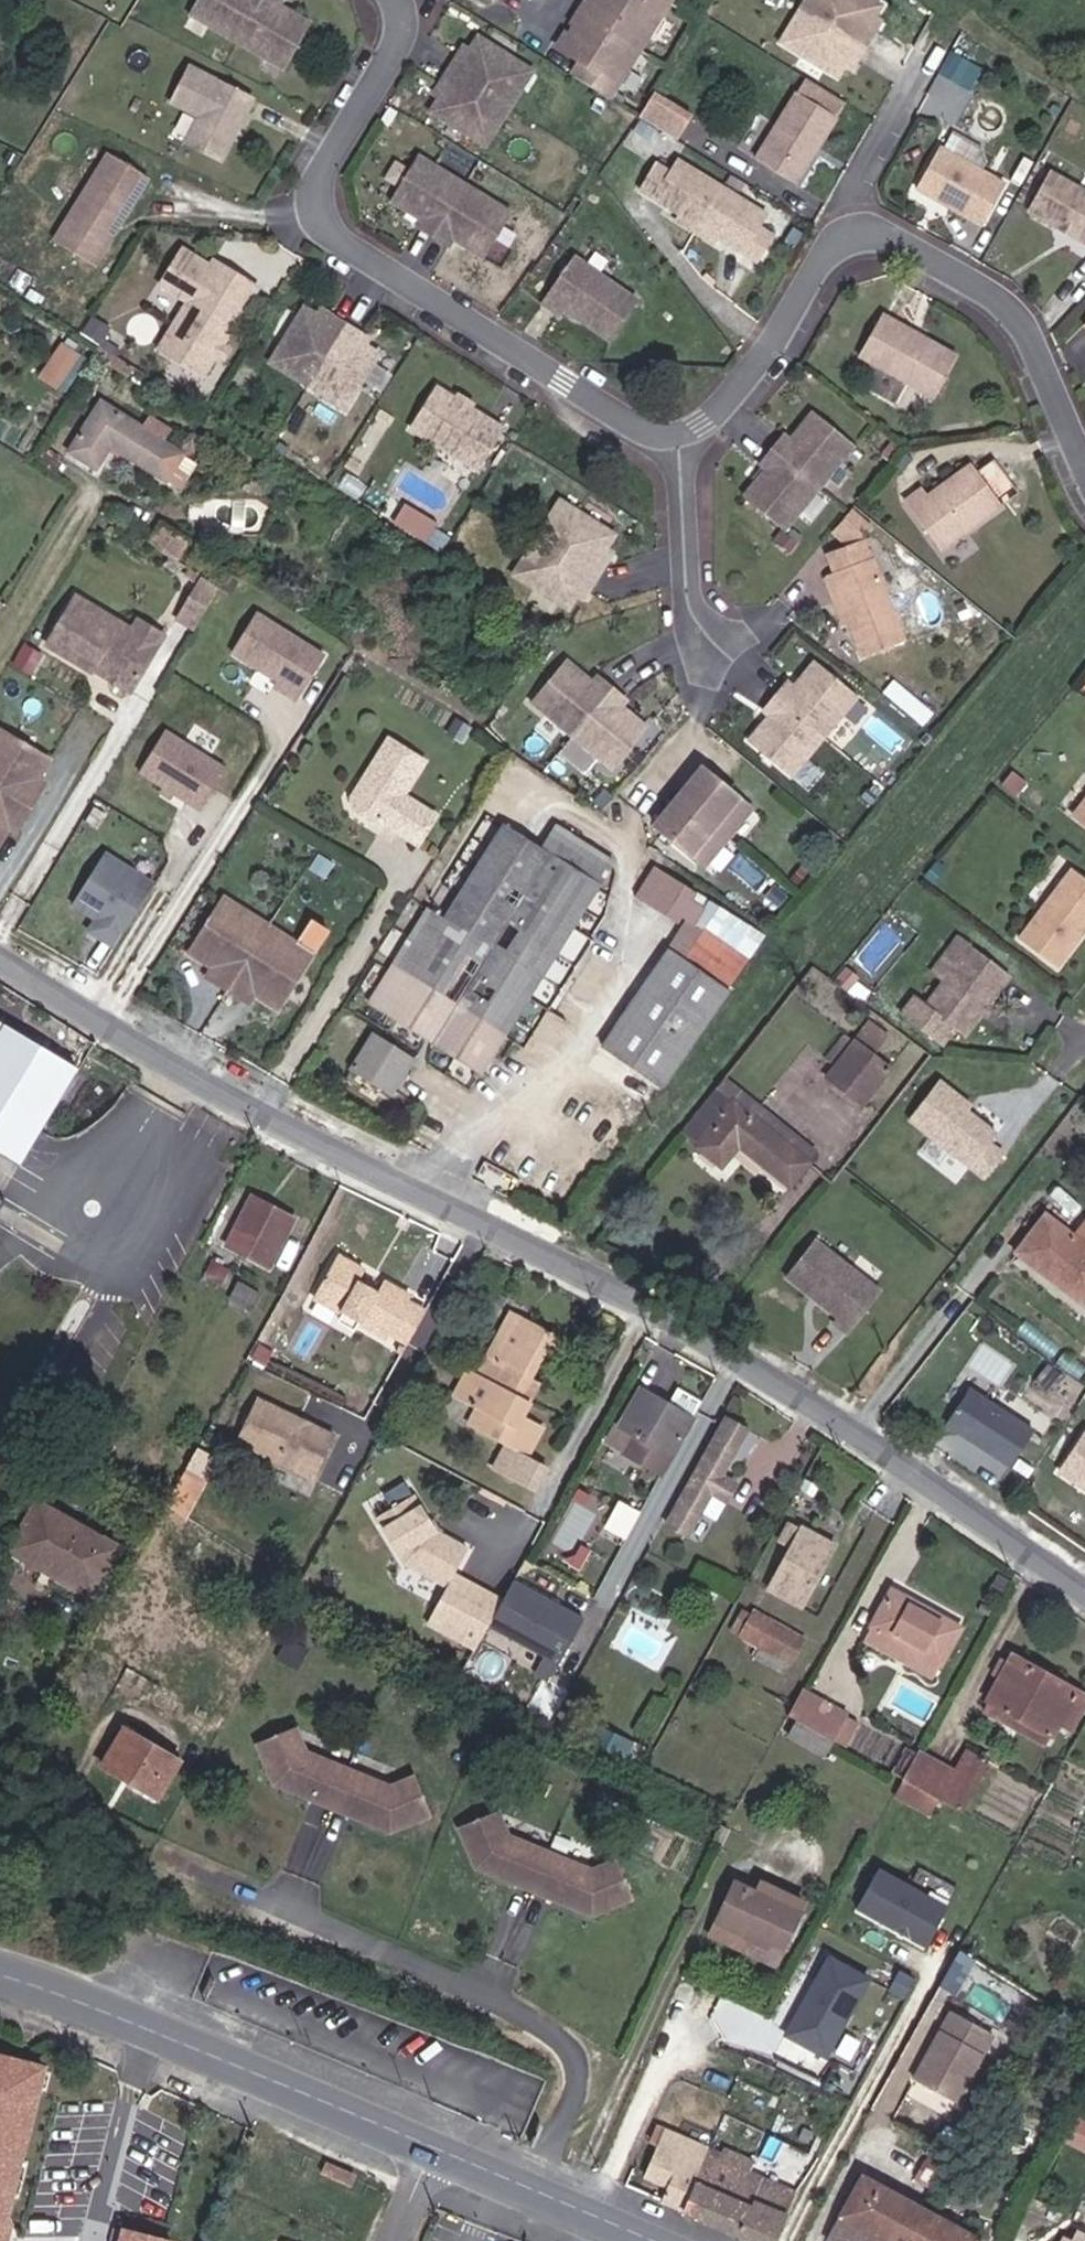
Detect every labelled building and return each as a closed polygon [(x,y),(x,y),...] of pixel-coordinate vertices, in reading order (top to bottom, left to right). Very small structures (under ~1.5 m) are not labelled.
[(303,16),(291,10),(295,0),(212,0),(203,18),(301,67),(323,22),(305,13),(303,16)] [(636,113),(705,0),(613,0),(587,40),(579,36),(570,50),(596,67),(587,82),(636,113)] [(890,33),(876,26),(881,18),(888,4),(880,0),(810,0),(784,46),(846,80),(854,67),(858,59),(871,66),(890,33)] [(890,33),(894,25),(881,18),(876,26),(890,33)] [(433,113),(499,160),(552,82),(485,38),(477,52),(472,61),(465,57),(442,89),(447,92),(441,102),(433,113)] [(465,57),(472,61),(477,52),(470,48),(465,57)] [(966,87),(978,66),(960,55),(948,77),(966,87)] [(854,67),(867,75),(871,66),(858,59),(854,67)] [(228,161),(259,99),(195,68),(177,103),(205,117),(192,143),(228,161)] [(811,77),(753,171),(794,196),(852,102),(811,77)] [(435,98),(441,102),(447,92),(442,89),(435,98)] [(654,91),(642,117),(686,136),(698,111),(654,91)] [(978,163),(987,145),(957,130),(948,148),(978,163)] [(993,223),(1014,181),(988,168),(992,159),(987,145),(978,163),(948,148),(946,147),(924,188),(940,196),(943,189),(951,192),(947,201),(993,223)] [(42,267),(83,292),(155,177),(114,152),(42,267)] [(489,254),(512,215),(421,158),(396,201),(414,210),(415,207),(426,213),(422,224),(455,242),(459,233),(469,238),(467,243),(489,254)] [(773,217),(726,189),(678,160),(671,172),(657,164),(642,190),(684,215),(680,221),(699,233),(718,244),(722,238),(763,263),(779,238),(765,230),(773,217)] [(1061,170),(1038,210),(1067,224),(1072,222),(1083,228),(1084,235),(1084,183),(1061,170)] [(196,282),(203,286),(219,259),(212,255),(196,282)] [(647,297),(582,257),(553,305),(570,314),(572,310),(621,340),(647,297)] [(164,352),(203,375),(257,282),(219,259),(203,286),(196,282),(166,263),(145,302),(180,322),(164,352)] [(355,406),(387,352),(366,340),(369,333),(334,314),(332,318),(309,306),(276,360),(355,406)] [(942,392),(962,350),(889,315),(868,357),(942,392)] [(60,339),(41,377),(61,387),(80,350),(60,339)] [(486,467),(509,429),(442,388),(418,427),(486,467)] [(206,490),(221,465),(124,405),(92,456),(118,473),(133,448),(206,490)] [(786,525),(860,442),(821,407),(807,423),(810,426),(800,438),(791,430),(765,458),(774,466),(763,479),(760,476),(748,491),(786,525)] [(440,446),(429,462),(457,480),(467,464),(440,446)] [(951,548),(1011,504),(979,460),(936,492),(931,486),(914,498),(951,548)] [(590,590),(597,592),(618,558),(612,555),(625,532),(568,499),(520,577),(578,610),(590,590)] [(429,540),(440,521),(404,502),(394,521),(429,540)] [(172,546),(198,562),(210,539),(184,524),(172,546)] [(871,531),(840,544),(849,566),(839,570),(855,612),(871,655),(915,638),(871,531)] [(855,612),(839,570),(832,572),(848,615),(855,612)] [(198,625),(212,633),(241,588),(225,579),(198,625)] [(66,651),(103,673),(133,623),(96,601),(66,651)] [(335,654),(268,613),(243,653),(294,684),(291,690),(307,700),(335,654)] [(139,686),(148,691),(171,652),(143,637),(147,632),(133,623),(103,673),(111,678),(115,667),(122,671),(120,675),(124,677),(120,684),(135,693),(139,686)] [(171,652),(178,639),(151,624),(147,632),(143,637),(171,652)] [(757,742),(801,777),(867,693),(824,658),(809,676),(812,678),(805,687),(797,679),(771,709),(781,717),(774,726),(771,724),(757,742)] [(640,716),(637,719),(625,710),(633,700),(603,677),(595,685),(582,675),(585,672),(570,659),(537,700),(625,769),(656,729),(640,716)] [(179,729),(152,770),(213,809),(240,769),(179,729)] [(38,783),(53,758),(5,730),(0,738),(0,845),(1,846),(38,783)] [(437,840),(454,810),(422,791),(441,755),(405,735),(368,795),(371,805),(396,819),(401,816),(417,825),(416,828),(437,840)] [(592,769),(599,753),(569,739),(562,754),(592,769)] [(14,829),(23,834),(46,797),(39,794),(58,762),(53,758),(38,783),(1,846),(4,848),(14,829)] [(670,822),(722,861),(763,806),(711,767),(670,822)] [(1071,809),(1084,819),(1084,788),(1071,809)] [(497,1079),(630,867),(573,831),(559,854),(521,830),(461,923),(444,912),(384,1007),(497,1079)] [(166,883),(117,851),(85,902),(108,917),(118,924),(111,935),(126,945),(166,883)] [(1071,867),(1017,939),(1057,970),(1081,939),(1079,933),(1084,928),(1084,877),(1071,867)] [(620,1047),(677,1089),(783,952),(738,917),(733,922),(722,914),(725,910),(685,881),(669,903),(701,928),(708,917),(717,923),(697,947),(706,954),(698,964),(690,958),(620,1047)] [(258,971),(282,929),(241,904),(215,946),(258,971)] [(108,917),(101,929),(111,935),(118,924),(108,917)] [(295,957),(284,951),(293,935),(282,929),(258,971),(280,983),(295,957)] [(305,997),(330,957),(293,935),(284,951),(295,957),(280,983),(305,997)] [(959,935),(932,973),(944,981),(972,944),(959,935)] [(1011,973),(972,944),(944,981),(926,1007),(914,999),(903,1015),(944,1044),(955,1029),(966,1036),(983,1012),(990,1003),(1011,973)] [(305,997),(280,983),(258,971),(215,946),(204,964),(228,977),(240,984),(231,1001),(255,1015),(262,1002),(291,1018),(305,997)] [(219,994),(231,1001),(240,984),(228,977),(219,994)] [(983,1012),(988,1015),(995,1006),(990,1003),(983,1012)] [(20,1164),(75,1066),(0,1023),(0,1153),(20,1164)] [(368,1078),(409,1102),(430,1065),(390,1040),(368,1078)] [(843,1079),(879,1107),(905,1073),(871,1044),(843,1079)] [(944,1085),(914,1123),(990,1184),(1009,1160),(994,1149),(1001,1140),(977,1120),(973,1124),(968,1120),(976,1111),(944,1085)] [(746,1145),(758,1155),(779,1129),(744,1101),(707,1144),(731,1163),(746,1145)] [(797,1186),(818,1161),(779,1129),(758,1155),(797,1186)] [(273,1193),(277,1186),(247,1171),(243,1179),(273,1193)] [(219,1226),(265,1249),(294,1196),(277,1186),(273,1193),(243,1179),(219,1226)] [(1084,1301),(1084,1299),(1084,1243),(1049,1215),(1021,1254),(1084,1301)] [(820,1238),(792,1273),(843,1315),(838,1320),(853,1332),(886,1291),(820,1238)] [(396,1290),(399,1285),(372,1268),(367,1278),(347,1266),(353,1256),(327,1240),(301,1281),(330,1298),(346,1308),(375,1325),(377,1320),(396,1330),(413,1299),(396,1290)] [(225,1285),(246,1295),(253,1279),(233,1269),(225,1285)] [(342,1314),(346,1308),(330,1298),(326,1306),(342,1314)] [(522,1379),(535,1385),(564,1329),(519,1305),(498,1348),(528,1363),(522,1379)] [(535,1385),(522,1379),(528,1363),(498,1348),(486,1370),(530,1395),(535,1385)] [(550,1432),(529,1423),(541,1400),(530,1395),(486,1370),(480,1380),(472,1378),(459,1407),(479,1417),(497,1426),(491,1442),(536,1465),(550,1432)] [(221,1428),(300,1469),(322,1424),(243,1384),(221,1428)] [(530,1394),(541,1400),(546,1391),(535,1385),(530,1394)] [(1045,1428),(980,1387),(959,1422),(976,1433),(983,1433),(988,1436),(986,1439),(1023,1463),(1045,1428)] [(701,1420),(647,1392),(628,1430),(640,1435),(630,1456),(672,1476),(701,1420)] [(749,1481),(736,1474),(760,1427),(736,1415),(684,1518),(709,1529),(729,1488),(744,1494),(749,1481)] [(472,1433),(491,1442),(497,1426),(479,1417),(472,1433)] [(12,1430),(0,1424),(0,1436),(7,1440),(12,1430)] [(1084,1427),(1056,1470),(1084,1489),(1084,1428),(1084,1427)] [(445,1531),(423,1494),(387,1516),(415,1562),(458,1585),(478,1548),(445,1531)] [(71,1569),(113,1590),(135,1549),(55,1505),(28,1554),(68,1576),(71,1569)] [(771,1593),(805,1608),(836,1544),(801,1527),(771,1593)] [(109,1598),(113,1590),(71,1569),(68,1576),(109,1598)] [(570,1664),(594,1619),(523,1583),(511,1606),(499,1628),(570,1664)] [(499,1628),(511,1606),(472,1585),(456,1617),(473,1626),(464,1643),(485,1654),(499,1628)] [(873,1639),(936,1670),(963,1615),(898,1585),(873,1639)] [(764,1659),(796,1672),(810,1639),(755,1614),(746,1638),(768,1647),(764,1659)] [(1077,1714),(1084,1697),(1084,1675),(1022,1643),(1016,1656),(1000,1650),(994,1662),(1010,1669),(995,1701),(1058,1731),(1067,1710),(1077,1714)] [(849,1730),(862,1702),(815,1676),(799,1706),(837,1723),(843,1726),(849,1730)] [(1051,1743),(1058,1731),(995,1701),(990,1711),(1051,1743)] [(849,1730),(862,1737),(877,1709),(862,1702),(849,1730)] [(830,1738),(837,1723),(799,1706),(792,1721),(830,1738)] [(909,1763),(914,1766),(930,1733),(915,1727),(900,1759),(909,1763)] [(605,1747),(634,1762),(642,1746),(612,1731),(605,1747)] [(970,1753),(987,1762),(999,1740),(981,1731),(970,1753)] [(117,1771),(175,1801),(194,1764),(136,1732),(117,1771)] [(926,1773),(970,1798),(987,1762),(970,1753),(930,1733),(914,1766),(926,1773)] [(305,1736),(266,1755),(286,1793),(296,1797),(297,1793),(306,1797),(304,1801),(382,1831),(384,1826),(392,1830),(391,1834),(401,1838),(441,1822),(425,1782),(399,1792),(317,1761),(305,1736)] [(918,1788),(926,1773),(914,1766),(909,1763),(902,1779),(918,1788)] [(933,1797),(942,1782),(926,1773),(918,1788),(933,1797)] [(508,1818),(469,1837),(488,1875),(498,1879),(500,1875),(509,1879),(507,1883),(585,1913),(586,1908),(595,1912),(593,1916),(604,1920),(643,1904),(628,1864),(602,1874),(520,1843),(508,1818)] [(961,1896),(887,1854),(863,1895),(938,1938),(961,1896)] [(768,1905),(806,1920),(812,1907),(774,1892),(768,1905)] [(727,1934),(789,1961),(806,1920),(768,1905),(742,1894),(727,1934)] [(825,1949),(783,2034),(830,2057),(872,1972),(825,1949)] [(956,1949),(943,1984),(958,1989),(970,1955),(956,1949)] [(959,2095),(997,2026),(964,2008),(926,2077),(959,2095)] [(0,2053),(0,2240),(6,2240),(50,2066),(0,2053)] [(694,2212),(762,2240),(782,2240),(804,2191),(784,2182),(788,2174),(752,2159),(749,2168),(718,2155),(720,2151),(667,2128),(661,2143),(667,2145),(654,2175),(679,2186),(672,2202),(694,2212)] [(328,2175),(356,2187),(362,2172),(334,2160),(328,2175)] [(925,2205),(866,2173),(831,2239),(835,2240),(906,2240),(925,2205)] [(990,2240),(925,2205),(906,2240),(989,2240),(990,2240)] [(167,2234),(113,2221),(108,2240),(165,2240),(167,2234)] [(1084,2234),(1072,2229),(1067,2240),(1084,2240),(1084,2232),(1084,2234)]
